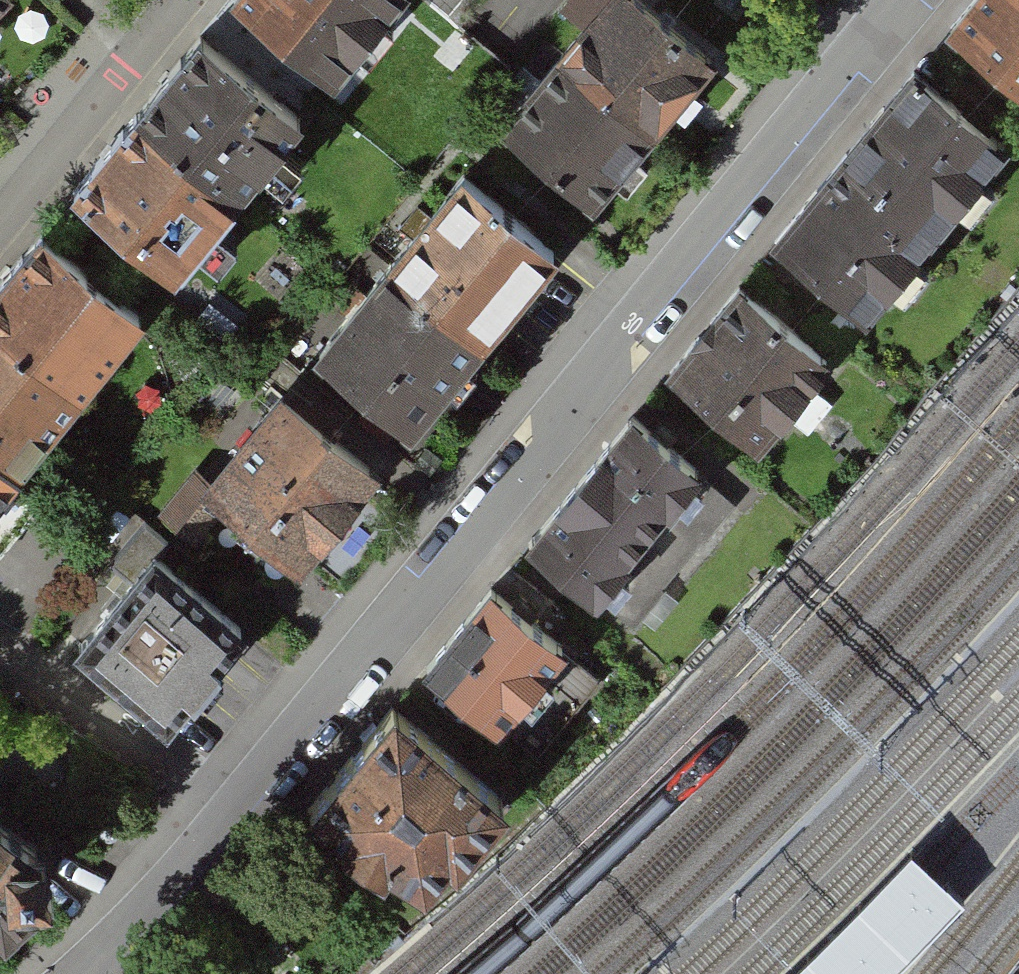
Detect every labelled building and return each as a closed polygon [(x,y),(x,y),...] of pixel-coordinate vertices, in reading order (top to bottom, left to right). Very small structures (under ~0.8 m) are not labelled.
[(330,82),(399,0),(231,0),(330,82)] [(619,0),(580,0),(534,56),(628,134),(691,59),(619,0)] [(947,37),(1018,94),(1018,0),(977,0),(947,37)] [(199,37),(72,193),(174,275),(301,119),(199,37)] [(628,134),(534,56),(472,131),(566,209),(628,134)] [(1004,157),(916,81),(842,166),(930,242),(1004,157)] [(930,242),(842,166),(769,253),(859,327),(930,242)] [(518,251),(421,175),(350,265),(447,341),(518,251)] [(0,294),(0,490),(140,325),(43,244),(0,294)] [(447,341),(350,265),(279,354),(376,431),(447,341)] [(735,292),(667,380),(762,453),(830,366),(735,292)] [(257,392),(172,495),(265,571),(350,468),(257,392)] [(725,498),(633,425),(578,494),(670,567),(725,498)] [(670,567),(578,494),(522,562),(621,633),(670,567)] [(119,549),(38,642),(124,716),(205,624),(119,549)] [(493,593),(426,667),(497,731),(564,658),(493,593)] [(393,712),(313,801),(419,897),(500,808),(393,712)] [(45,912),(40,886),(34,857),(0,837),(0,947),(45,912)] [(912,953),(963,898),(931,866),(911,847),(858,904),(805,955),(785,973),(891,973),(912,953)]
